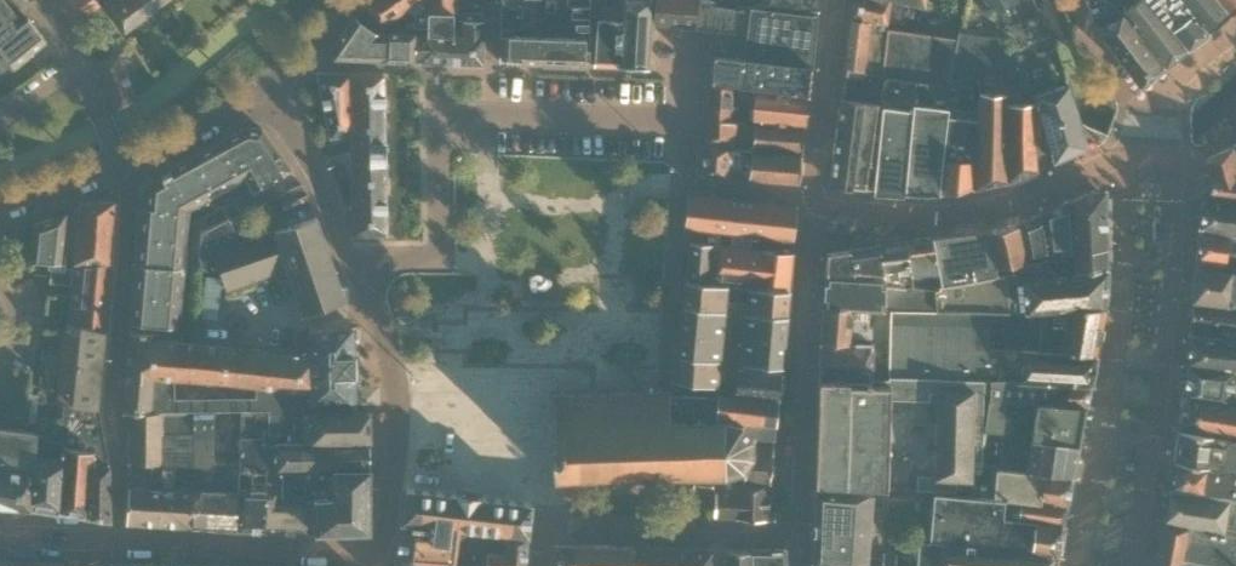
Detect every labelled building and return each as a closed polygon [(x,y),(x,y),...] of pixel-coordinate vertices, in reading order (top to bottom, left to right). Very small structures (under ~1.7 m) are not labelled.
[(14,66),(46,40),(28,17),(23,21),(6,0),(0,0),(0,49),(14,66)] [(80,19),(100,5),(96,0),(70,0),(67,2),(80,19)] [(167,0),(105,0),(103,2),(125,32),(167,0)] [(364,2),(380,25),(420,0),(367,0),(364,2)] [(430,13),(441,13),(441,0),(429,0),(430,13)] [(454,12),(457,12),(456,0),(441,0),(441,13),(454,12)] [(499,61),(507,61),(559,63),(584,65),(585,38),(588,38),(590,0),(501,0),(500,27),(500,32),(499,61)] [(622,11),(621,19),(602,18),(598,18),(595,55),(595,65),(649,67),(653,0),(623,0),(622,11)] [(696,26),(699,0),(655,0),(654,12),(653,22),(696,26)] [(732,30),(735,9),(713,6),(714,0),(712,0),(699,0),(696,26),(718,28),(726,30),(732,30)] [(817,0),(760,0),(759,3),(770,5),(807,10),(816,11),(817,0)] [(891,0),(853,0),(850,18),(877,23),(876,31),(885,33),(891,0)] [(1034,103),(1036,168),(1086,145),(1080,123),(1066,82),(1053,41),(1034,0),(964,0),(960,17),(958,31),(998,36),(1015,52),(1024,88),(1033,89),(1034,103)] [(1098,29),(1122,13),(1124,11),(1122,9),(1117,0),(1088,0),(1093,20),(1098,29)] [(1122,9),(1124,11),(1158,58),(1164,65),(1186,46),(1148,0),(1117,0),(1122,9)] [(1186,46),(1207,31),(1182,0),(1148,0),(1186,46)] [(1207,31),(1231,12),(1220,0),(1182,0),(1207,31)] [(1231,12),(1235,8),(1235,0),(1220,0),(1231,12)] [(816,14),(806,13),(736,6),(735,9),(732,30),(813,40),(816,14)] [(459,36),(453,36),(453,63),(484,64),(484,10),(463,10),(463,27),(464,35),(459,35),(459,36)] [(602,10),(602,18),(621,19),(622,11),(602,10)] [(414,33),(414,32),(413,61),(453,63),(453,36),(459,36),(459,35),(464,35),(463,27),(454,27),(454,12),(441,13),(430,13),(428,33),(414,33)] [(1157,59),(1122,13),(1098,29),(1117,53),(1117,54),(1140,85),(1163,66),(1157,59)] [(950,15),(947,29),(958,31),(960,17),(950,15)] [(383,60),(413,61),(414,32),(384,31),(384,33),(378,32),(378,33),(354,17),(331,51),(334,57),(383,60)] [(876,31),(877,23),(850,18),(844,67),(864,70),(864,71),(881,74),(885,33),(876,31)] [(718,28),(714,52),(743,55),(802,63),(811,64),(813,40),(732,30),(726,30),(718,28)] [(947,107),(953,66),(956,39),(888,30),(885,33),(881,74),(864,71),(864,70),(844,67),(840,98),(882,104),(882,106),(883,106),(893,108),(911,111),(912,110),(913,104),(934,106),(947,108),(947,107)] [(1004,103),(1006,104),(1034,103),(1033,89),(1024,88),(1015,52),(998,36),(958,31),(956,39),(953,66),(957,67),(956,78),(969,79),(969,92),(978,92),(1004,94),(1004,103)] [(711,81),(721,82),(798,93),(808,93),(808,90),(810,68),(811,68),(811,65),(801,64),(743,58),(743,55),(714,52),(711,81)] [(98,61),(115,109),(137,97),(120,53),(98,61)] [(350,72),(318,72),(331,136),(349,134),(349,130),(350,72)] [(384,73),(350,72),(349,130),(385,131),(384,73)] [(710,85),(707,119),(730,122),(731,106),(732,90),(719,86),(710,85)] [(753,108),(731,106),(730,122),(735,122),(751,124),(751,121),(805,126),(807,98),(754,92),(753,108)] [(977,108),(976,121),(973,186),(1005,179),(1004,103),(1004,94),(978,92),(977,108)] [(882,106),(882,104),(840,98),(829,186),(836,187),(865,189),(868,164),(876,165),(883,106),(882,106)] [(1034,103),(1006,104),(1007,179),(1036,168),(1034,103)] [(913,104),(912,110),(905,183),(905,193),(939,193),(941,168),(947,108),(934,106),(913,104)] [(865,189),(873,190),(903,193),(903,183),(911,111),(893,108),(883,106),(876,165),(868,164),(865,189)] [(947,108),(941,168),(939,193),(973,186),(976,121),(977,108),(947,107),(947,108)] [(706,141),(716,141),(732,143),(734,138),(735,122),(730,122),(707,119),(706,141)] [(753,151),(802,155),(805,127),(795,126),(756,123),(753,151)] [(144,207),(134,322),(175,326),(186,207),(247,173),(255,188),(292,168),(262,129),(247,127),(169,168),(171,172),(149,184),(148,207),(144,207)] [(350,134),(351,190),(386,190),(385,165),(386,165),(385,131),(349,130),(349,134),(350,134)] [(703,174),(727,176),(729,149),(730,149),(715,146),(705,145),(703,174)] [(1235,177),(1235,156),(1231,147),(1216,153),(1206,158),(1204,163),(1204,173),(1235,177)] [(727,176),(748,178),(799,183),(800,173),(801,165),(802,155),(753,151),(753,152),(730,149),(729,149),(727,176)] [(1204,173),(1202,198),(1235,202),(1235,177),(1204,173)] [(301,196),(308,193),(301,184),(295,187),(301,196)] [(301,196),(295,187),(287,189),(287,190),(293,200),(301,196)] [(287,190),(279,194),(285,204),(293,200),(287,190)] [(386,235),(386,190),(351,190),(352,235),(386,235)] [(1073,250),(1067,251),(1068,257),(1063,258),(1063,273),(1107,268),(1106,197),(1103,197),(1099,194),(1099,192),(1073,199),(1075,249),(1073,250)] [(230,217),(236,226),(254,214),(241,194),(223,207),(230,217)] [(279,194),(272,198),(277,207),(285,204),(279,194)] [(700,241),(714,242),(732,244),(780,249),(781,236),(787,237),(790,206),(694,196),(691,227),(702,228),(700,241)] [(269,211),(277,207),(272,198),(266,202),(265,203),(269,211)] [(1202,198),(1199,229),(1235,233),(1235,202),(1202,198)] [(81,207),(76,262),(113,264),(115,211),(116,201),(81,202),(81,207)] [(1070,201),(1042,212),(1050,253),(1067,250),(1067,251),(1073,250),(1070,201)] [(262,215),(269,211),(265,203),(257,207),(262,215)] [(222,221),(229,217),(230,217),(223,207),(216,210),(222,221)] [(210,213),(216,224),(222,221),(216,210),(210,213)] [(1051,261),(1050,253),(1042,212),(1020,222),(1027,261),(1046,256),(1047,262),(1051,261)] [(34,224),(31,258),(52,260),(60,261),(65,213),(34,224)] [(210,213),(204,217),(209,227),(216,224),(210,213)] [(287,267),(303,315),(345,300),(317,216),(240,242),(234,225),(229,217),(222,221),(216,224),(209,227),(203,231),(201,232),(201,235),(200,247),(199,256),(200,259),(202,267),(217,262),(227,288),(287,267)] [(203,231),(209,227),(204,217),(197,220),(203,231)] [(192,234),(201,235),(201,232),(203,231),(197,220),(193,222),(192,234)] [(988,230),(987,230),(995,268),(1024,262),(1016,224),(988,230)] [(1199,229),(1196,260),(1235,264),(1235,233),(1199,229)] [(932,237),(938,270),(941,285),(996,275),(995,268),(987,230),(932,237)] [(192,234),(191,246),(200,247),(201,235),(192,234)] [(911,273),(938,270),(932,237),(931,237),(906,241),(908,258),(911,273)] [(691,278),(709,280),(789,289),(792,250),(780,249),(732,244),(714,242),(700,241),(690,240),(686,278),(691,278)] [(884,276),(885,276),(911,273),(908,258),(906,241),(879,244),(883,266),(884,276)] [(850,248),(854,266),(883,266),(879,244),(850,248)] [(189,258),(200,259),(199,256),(200,247),(191,246),(189,258)] [(826,266),(854,266),(850,248),(830,251),(830,252),(827,255),(826,266)] [(995,268),(996,275),(941,285),(932,291),(931,312),(989,311),(1010,311),(1104,306),(1104,304),(1106,270),(1049,276),(1047,262),(1046,256),(1027,261),(1024,262),(995,268)] [(108,312),(113,264),(76,262),(71,295),(70,307),(108,312)] [(826,266),(823,307),(829,308),(852,308),(871,310),(884,311),(931,312),(932,291),(884,287),(885,276),(884,276),(883,266),(854,266),(826,266)] [(1229,270),(1228,271),(1205,267),(1196,266),(1195,267),(1192,297),(1193,297),(1193,298),(1235,304),(1235,271),(1229,270)] [(51,276),(50,283),(61,284),(62,268),(52,267),(51,276)] [(62,268),(61,284),(71,285),(73,269),(65,268),(62,268)] [(220,316),(221,276),(206,275),(204,315),(220,316)] [(781,372),(789,289),(709,280),(691,278),(686,278),(676,381),(700,382),(703,383),(703,390),(717,392),(735,393),(737,368),(781,372)] [(1193,298),(1190,328),(1199,329),(1235,334),(1235,304),(1193,298)] [(989,348),(1019,349),(1026,350),(1095,354),(1104,306),(1010,311),(989,311),(989,348)] [(106,331),(108,312),(70,307),(69,323),(81,326),(106,331)] [(852,308),(829,308),(823,307),(820,342),(849,343),(849,342),(848,342),(850,328),(870,329),(871,310),(852,308)] [(889,376),(991,380),(998,379),(1017,380),(1019,349),(989,348),(989,311),(931,312),(884,311),(871,310),(870,329),(869,380),(872,381),(872,379),(889,379),(889,376)] [(106,331),(81,326),(80,336),(78,354),(74,392),(72,406),(99,408),(106,331)] [(309,328),(310,355),(310,405),(353,404),(354,404),(354,401),(354,377),(356,377),(356,355),(354,355),(353,330),(354,330),(354,327),(309,328)] [(820,342),(819,379),(869,380),(870,329),(850,328),(848,342),(849,342),(849,343),(820,342)] [(155,340),(156,332),(129,330),(124,412),(130,412),(193,412),(215,412),(240,412),(268,412),(267,444),(274,444),(274,442),(312,443),(310,412),(310,405),(310,355),(227,346),(190,343),(155,340)] [(1189,333),(1187,363),(1235,368),(1235,338),(1189,333)] [(61,335),(60,353),(78,354),(80,336),(61,335)] [(1019,349),(1017,380),(1068,382),(1090,383),(1095,354),(1026,350),(1019,349)] [(1187,363),(1183,396),(1235,404),(1235,368),(1187,363)] [(734,394),(778,398),(781,372),(737,368),(735,393),(734,394)] [(934,491),(933,495),(963,497),(964,487),(973,487),(973,465),(983,465),(985,443),(981,443),(983,392),(990,392),(991,380),(889,376),(889,379),(872,379),(872,381),(869,380),(819,379),(818,400),(819,400),(815,485),(887,490),(889,399),(930,400),(930,393),(936,393),(934,476),(917,475),(916,490),(934,491)] [(1025,471),(1029,438),(1036,403),(1064,405),(1068,382),(1017,380),(998,379),(991,380),(990,392),(990,398),(989,398),(986,432),(1002,434),(998,468),(1025,471)] [(693,474),(703,475),(705,475),(722,474),(722,478),(725,478),(725,474),(742,469),(751,455),(754,456),(755,453),(752,453),(751,439),(755,437),(754,434),(750,436),(742,424),(744,421),(742,420),(740,423),(726,419),(725,415),(722,414),(722,418),(713,418),(713,416),(715,416),(717,392),(703,390),(703,383),(700,382),(676,381),(671,381),(671,390),(662,390),(661,387),(657,387),(657,390),(656,390),(630,391),(629,388),(625,388),(626,392),(597,393),(597,389),(593,389),(593,393),(591,393),(564,393),(564,390),(560,390),(560,393),(552,393),(553,414),(553,424),(553,444),(553,458),(554,458),(554,483),(558,483),(558,478),(567,477),(601,476),(601,480),(605,480),(605,476),(625,475),(625,480),(629,480),(629,475),(649,475),(649,480),(653,480),(653,475),(674,474),(674,479),(677,479),(678,474),(693,474)] [(1090,384),(1090,383),(1068,382),(1064,405),(1085,405),(1086,405),(1086,404),(1090,384)] [(0,501),(0,503),(3,503),(3,502),(16,504),(16,503),(30,506),(33,455),(35,431),(39,386),(33,385),(28,430),(0,426),(0,501)] [(59,390),(58,405),(64,405),(72,406),(74,392),(74,391),(59,390)] [(734,394),(735,393),(717,392),(715,416),(713,416),(713,418),(722,418),(722,414),(725,415),(726,419),(740,423),(742,420),(744,421),(742,424),(775,428),(778,398),(734,394)] [(1183,396),(1180,426),(1190,427),(1235,434),(1235,404),(1183,396)] [(1036,403),(1029,438),(1077,444),(1078,444),(1085,405),(1064,405),(1036,403)] [(310,405),(310,412),(312,443),(360,442),(370,443),(369,411),(353,412),(353,404),(310,405)] [(94,450),(93,465),(109,466),(99,408),(72,406),(64,405),(62,428),(64,439),(64,441),(64,446),(94,450)] [(193,467),(193,412),(130,412),(130,462),(193,467)] [(214,474),(215,412),(193,412),(193,467),(194,491),(192,527),(238,530),(239,493),(216,492),(216,474),(214,474)] [(274,442),(274,444),(267,444),(268,412),(240,412),(240,471),(255,471),(266,472),(266,457),(274,457),(274,471),(282,472),(304,472),(304,471),(370,469),(370,460),(370,444),(370,443),(360,442),(312,443),(274,442)] [(751,455),(742,469),(743,471),(743,482),(769,483),(769,482),(775,428),(742,424),(750,436),(754,434),(755,437),(751,439),(752,453),(755,453),(754,456),(751,455)] [(1189,429),(1179,427),(1174,457),(1235,467),(1235,436),(1189,429)] [(998,468),(1002,434),(986,432),(985,443),(983,465),(973,465),(973,487),(972,497),(1004,500),(1004,499),(1005,498),(1019,500),(1019,501),(1066,506),(1072,475),(1024,471),(1025,471),(998,468)] [(1072,475),(1077,444),(1029,438),(1025,471),(1024,471),(1072,475)] [(49,456),(33,455),(30,506),(59,511),(64,446),(64,441),(64,439),(50,439),(49,456)] [(64,446),(59,511),(88,516),(91,465),(93,465),(94,450),(64,446)] [(1169,488),(1235,498),(1235,467),(1174,457),(1169,488)] [(109,466),(93,465),(91,465),(88,516),(110,520),(110,519),(110,514),(109,466)] [(159,524),(163,470),(151,469),(150,489),(129,487),(127,522),(159,524)] [(370,532),(370,469),(304,471),(304,472),(282,472),(282,499),(316,500),(316,532),(316,533),(370,532)] [(722,474),(705,475),(703,475),(693,474),(693,491),(715,492),(713,517),(767,520),(769,483),(743,482),(743,471),(742,469),(725,474),(725,478),(722,478),(722,474)] [(174,471),(163,470),(159,524),(192,527),(193,491),(173,490),(174,471)] [(265,490),(266,490),(267,472),(266,472),(255,471),(254,489),(239,488),(239,493),(238,530),(263,531),(264,499),(265,499),(265,490)] [(282,499),(282,472),(274,471),(266,472),(267,472),(266,490),(265,490),(265,499),(264,499),(263,531),(266,531),(308,533),(308,532),(316,532),(316,500),(282,499)] [(1235,535),(1235,498),(1169,488),(1163,521),(1235,535)] [(459,527),(459,528),(497,531),(527,534),(531,504),(531,503),(407,489),(402,522),(459,527)] [(814,531),(813,559),(812,559),(812,562),(853,565),(868,565),(876,565),(879,565),(880,556),(869,555),(873,493),(815,489),(815,493),(814,522),(813,522),(813,531),(814,531)] [(943,541),(1015,552),(1020,518),(1017,518),(1002,517),(1004,500),(972,497),(963,497),(933,495),(932,503),(929,542),(918,541),(916,565),(942,565),(943,541)] [(1017,518),(1020,518),(1063,523),(1066,506),(1019,501),(1017,518)] [(1063,523),(1020,518),(1015,552),(1057,556),(1063,523)] [(1163,521),(1154,565),(1235,565),(1235,535),(1163,521)] [(396,562),(430,565),(429,565),(453,565),(459,528),(459,527),(402,522),(396,562)] [(495,565),(525,565),(527,534),(497,531),(495,565)] [(1057,556),(1015,552),(943,541),(942,565),(1055,565),(1057,556)] [(556,565),(631,565),(632,546),(628,546),(556,544),(556,565)] [(712,548),(632,546),(631,565),(712,565),(712,548)] [(751,551),(726,549),(726,559),(726,565),(752,565),(751,551)] [(786,549),(751,550),(751,551),(752,565),(787,565),(786,549)] [(882,565),(895,565),(895,553),(883,552),(882,565)]
